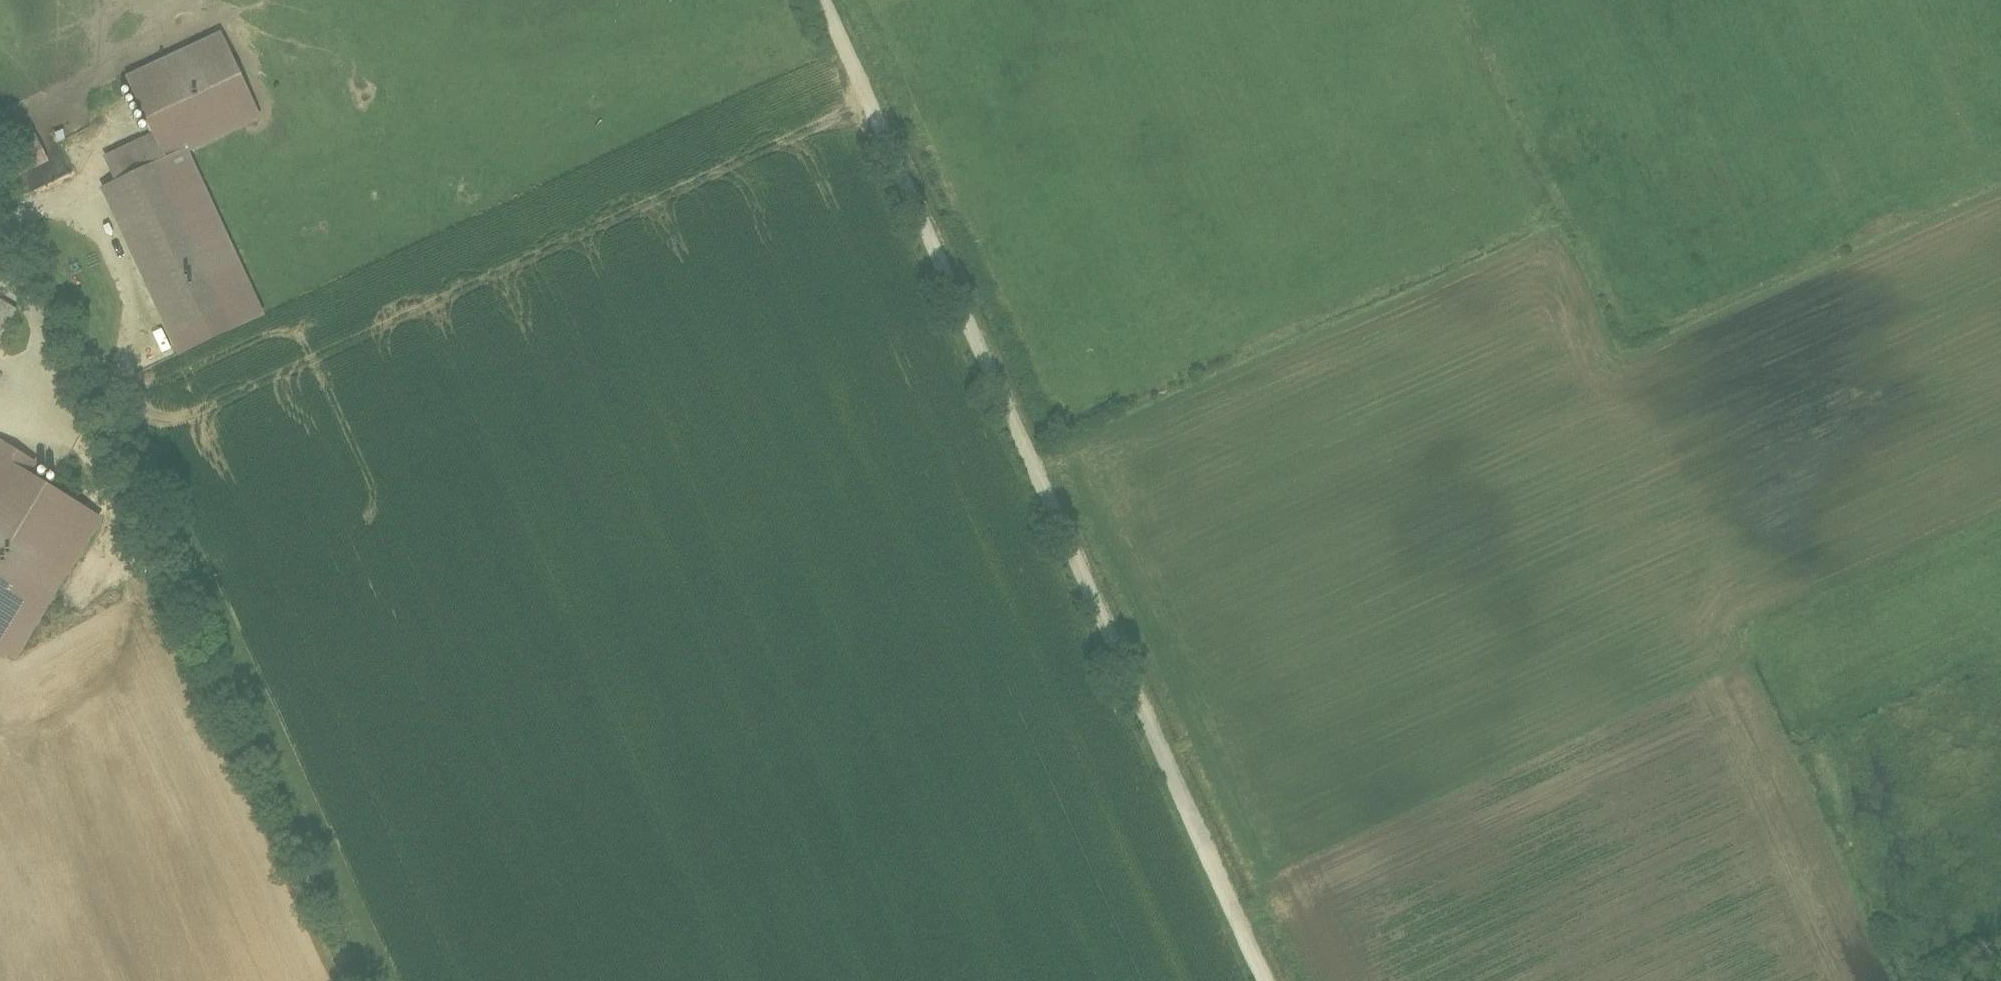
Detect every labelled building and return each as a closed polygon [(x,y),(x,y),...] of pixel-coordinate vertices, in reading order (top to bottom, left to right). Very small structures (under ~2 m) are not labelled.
[(254,113),(215,30),(123,72),(149,130),(161,155),(182,146),(254,113)] [(0,139),(0,149),(15,181),(47,165),(28,126),(0,139)] [(161,155),(149,130),(103,151),(115,176),(161,155)] [(258,312),(182,146),(161,155),(115,176),(96,185),(172,351),(258,312)] [(0,301),(0,334),(14,309),(0,301)] [(97,518),(23,474),(30,462),(0,444),(0,651),(14,659),(97,518)]
